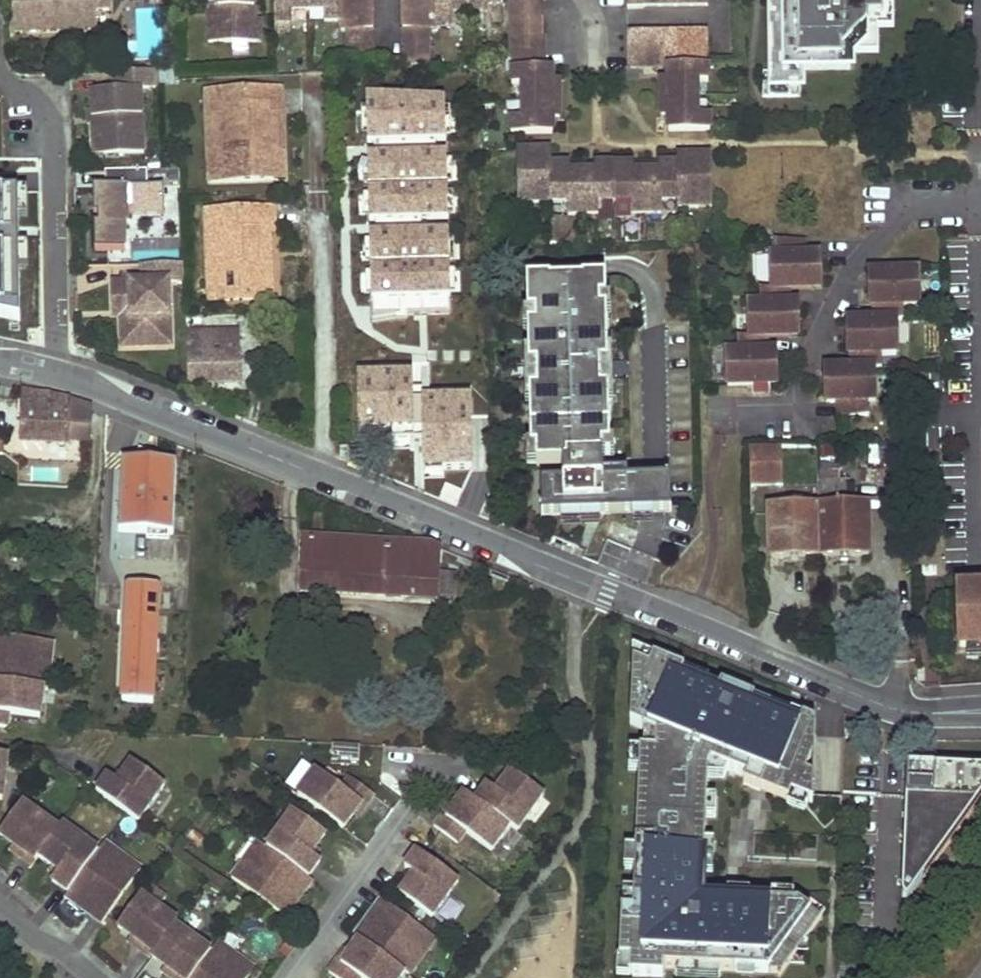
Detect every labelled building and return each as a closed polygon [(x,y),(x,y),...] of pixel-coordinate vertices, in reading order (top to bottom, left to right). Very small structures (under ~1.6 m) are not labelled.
[(18,33),(101,30),(100,11),(99,0),(16,0),(18,33)] [(100,11),(113,10),(112,0),(99,0),(100,11)] [(220,7),(209,7),(210,43),(262,42),(262,20),(256,20),(251,20),(251,9),(256,9),(256,0),(220,0),(220,7)] [(273,30),(289,30),(288,12),(322,12),(323,25),(332,25),(331,0),(272,0),(273,30)] [(370,0),(331,0),(332,25),(339,25),(339,32),(346,32),(346,63),(371,64),(370,0)] [(404,66),(428,67),(427,28),(436,28),(436,23),(452,22),(452,10),(476,10),(475,0),(403,0),(404,66)] [(501,0),(475,0),(476,10),(486,10),(486,22),(502,22),(501,0)] [(509,134),(551,133),(551,120),(558,120),(557,81),(550,81),(550,67),(542,67),(541,0),(508,0),(510,82),(522,81),(522,120),(509,120),(509,134)] [(768,86),(795,86),(795,70),(857,68),(856,42),(874,42),(873,16),(888,16),(888,0),(811,0),(811,5),(766,6),(768,86)] [(668,131),(710,130),(709,114),(697,114),(697,81),(708,81),(707,33),(642,34),(643,66),(667,66),(667,79),(660,79),(661,118),(668,118),(668,131)] [(94,91),(96,143),(106,142),(106,156),(147,155),(144,90),(159,90),(158,72),(116,74),(116,90),(94,91)] [(285,93),(223,95),(224,116),(216,116),(218,162),(238,163),(238,183),(287,182),(286,154),(278,154),(278,119),(266,120),(266,113),(285,111),(285,93)] [(224,116),(223,95),(208,96),(211,185),(238,183),(238,163),(218,162),(216,116),(224,116)] [(361,152),(443,152),(443,103),(361,103),(361,152)] [(286,154),(285,111),(266,113),(266,120),(278,119),(278,154),(286,154)] [(96,143),(96,157),(106,156),(106,142),(96,143)] [(685,207),(712,207),(712,156),(677,157),(677,164),(658,164),(659,171),(634,172),(634,165),(595,165),(595,172),(570,173),(570,166),(551,166),(551,151),(517,151),(518,203),(568,202),(568,214),(602,214),(602,202),(634,201),(634,213),(668,213),(668,200),(684,200),(684,207),(685,207)] [(22,326),(27,326),(27,279),(39,276),(39,219),(21,224),(21,204),(39,204),(36,193),(36,173),(17,178),(20,190),(0,190),(0,332),(22,326)] [(96,230),(96,257),(126,257),(126,252),(126,237),(129,237),(129,222),(166,222),(166,193),(150,193),(150,177),(108,177),(108,193),(96,193),(96,221),(100,221),(100,230),(96,230)] [(275,210),(208,212),(210,290),(224,290),(224,302),(259,302),(258,285),(272,284),(271,263),(256,263),(255,233),(271,233),(276,233),(275,210)] [(271,263),(271,233),(255,233),(256,263),(271,263)] [(343,236),(344,265),(356,265),(356,235),(343,236)] [(365,239),(365,309),(447,308),(447,238),(365,239)] [(803,256),(803,240),(774,240),(774,256),(770,255),(771,288),(759,288),(759,304),(748,304),(749,336),(737,336),(737,352),(726,352),(727,386),(751,385),(752,396),(769,396),(768,385),(775,385),(774,351),(766,351),(766,337),(797,337),(796,303),(788,303),(787,289),(819,288),(818,255),(803,256)] [(185,267),(142,269),(143,287),(114,288),(115,310),(122,309),(123,323),(124,352),(158,351),(157,336),(172,335),(170,286),(186,285),(185,267)] [(898,271),(869,272),(869,283),(899,282),(898,271)] [(344,276),(347,305),(357,304),(355,275),(344,276)] [(564,483),(543,484),(544,515),(562,515),(587,514),(586,499),(581,499),(581,492),(598,492),(602,483),(604,474),(605,465),(600,465),(600,459),(600,445),(607,445),(605,395),(596,395),(595,364),(603,364),(600,316),(593,317),(592,303),(599,303),(599,281),(528,283),(529,315),(534,315),(534,331),(529,331),(530,364),(536,364),(536,396),(531,396),(532,447),(537,447),(538,466),(564,466),(564,483)] [(901,319),(899,282),(869,283),(870,305),(875,305),(875,319),(848,320),(849,353),(852,353),(853,367),(826,368),(827,401),(839,401),(840,416),(868,416),(868,400),(874,400),(874,368),(881,367),(880,353),(896,352),(895,320),(901,319)] [(258,285),(259,302),(272,301),(272,284),(258,285)] [(224,290),(210,290),(210,302),(224,302),(224,290)] [(593,317),(600,316),(604,316),(603,302),(599,303),(592,303),(593,317)] [(525,331),(529,331),(534,331),(534,315),(529,315),(525,315),(525,331)] [(241,331),(188,333),(190,384),(243,383),(241,331)] [(173,350),(172,335),(157,336),(158,351),(173,350)] [(527,396),(531,396),(536,396),(536,364),(530,364),(526,364),(527,396)] [(596,395),(605,395),(608,395),(607,364),(603,364),(595,364),(596,395)] [(413,376),(355,375),(354,437),(419,438),(419,471),(470,472),(471,400),(413,399),(413,376)] [(70,442),(70,400),(49,395),(22,392),(21,441),(70,442)] [(94,410),(70,400),(70,442),(92,443),(94,410)] [(130,431),(126,443),(153,453),(157,442),(130,431)] [(600,445),(600,459),(612,459),(611,445),(607,445),(600,445)] [(528,466),(538,466),(537,447),(532,447),(528,447),(528,466)] [(770,556),(819,555),(819,507),(819,482),(817,447),(749,448),(750,486),(780,485),(781,508),(769,508),(770,556)] [(841,467),(840,447),(821,447),(822,468),(841,467)] [(122,462),(118,532),(172,535),(176,465),(122,462)] [(626,474),(604,474),(602,483),(598,492),(581,492),(581,499),(586,499),(587,514),(562,515),(562,525),(602,525),(602,514),(634,513),(634,523),(655,523),(654,512),(670,511),(669,479),(626,480),(626,474)] [(845,481),(819,482),(819,507),(819,555),(869,554),(869,506),(845,506),(845,481)] [(456,572),(441,571),(443,550),(428,546),(304,537),(302,594),(455,601),(456,572)] [(961,583),(961,651),(980,651),(980,583),(961,583)] [(127,586),(120,701),(154,702),(160,588),(127,586)] [(51,690),(55,645),(0,640),(0,685),(48,690),(51,690)] [(635,652),(631,726),(646,731),(644,752),(630,752),(629,771),(640,772),(637,850),(626,850),(625,870),(636,870),(635,892),(624,892),(620,976),(660,977),(664,977),(665,969),(677,969),(677,977),(721,977),(722,971),(783,974),(799,952),(807,952),(808,940),(821,922),(798,913),(719,909),(720,899),(701,898),(702,883),(711,883),(713,851),(703,851),(704,826),(714,826),(715,807),(705,807),(707,786),(723,786),(726,779),(745,787),(742,792),(766,802),(769,795),(790,803),(788,806),(807,813),(810,803),(815,805),(818,725),(723,687),(720,694),(707,690),(710,681),(635,652)] [(48,690),(0,685),(0,731),(12,732),(13,718),(45,721),(48,690)] [(13,757),(0,756),(0,801),(7,802),(13,757)] [(108,774),(97,790),(140,821),(166,785),(132,761),(118,781),(108,774)] [(906,768),(901,894),(902,899),(906,901),(980,796),(980,771),(947,769),(946,775),(934,775),(934,769),(906,768)] [(516,827),(523,832),(549,794),(516,772),(509,784),(502,793),(495,788),(492,787),(481,803),(516,827)] [(321,773),(303,799),(348,832),(358,818),(366,807),(370,810),(379,798),(355,781),(347,792),(321,773)] [(495,788),(502,793),(509,784),(501,779),(495,788)] [(498,853),(516,827),(481,803),(469,795),(460,809),(452,820),(448,817),(440,830),(464,846),(472,835),(498,853)] [(64,832),(28,805),(5,837),(17,846),(40,863),(44,857),(64,832)] [(448,817),(452,820),(460,809),(456,806),(448,817)] [(370,810),(366,807),(358,818),(362,821),(370,810)] [(331,838),(299,814),(272,851),(313,881),(325,864),(320,861),(315,858),(323,848),(331,838)] [(73,893),(103,852),(68,826),(64,832),(44,857),(54,864),(63,872),(58,879),(57,881),(73,893)] [(147,870),(109,843),(103,852),(73,893),(97,911),(95,915),(107,924),(147,870)] [(272,851),(263,845),(237,882),(291,920),(299,908),(296,905),(313,881),(272,851)] [(40,863),(17,846),(13,852),(36,869),(40,863)] [(323,848),(315,858),(320,861),(327,852),(323,848)] [(405,897),(437,920),(464,883),(423,853),(411,870),(415,873),(420,877),(413,886),(405,897)] [(58,879),(63,872),(54,864),(49,872),(58,879)] [(413,886),(420,877),(415,873),(408,883),(413,886)] [(313,881),(296,905),(299,908),(317,884),(313,881)] [(73,893),(71,897),(95,915),(97,911),(73,893)] [(183,923),(147,896),(124,927),(136,937),(160,954),(181,925),(183,923)] [(410,974),(414,977),(441,939),(387,902),(378,914),(382,916),(364,941),(410,974)] [(364,941),(382,916),(378,914),(360,938),(364,941)] [(181,925),(160,954),(158,957),(172,967),(186,977),(199,977),(218,953),(181,925)] [(160,954),(136,937),(132,943),(155,960),(158,957),(160,954)] [(410,974),(364,941),(355,954),(347,966),(343,963),(334,975),(338,977),(407,977),(410,974)] [(224,944),(218,953),(199,977),(256,977),(261,971),(224,944)] [(5,951),(0,956),(0,963),(9,970),(17,961),(5,951)] [(343,963),(347,966),(355,954),(351,951),(343,963)] [(0,963),(0,972),(5,976),(9,970),(0,963)] [(172,967),(167,973),(173,977),(186,977),(172,967)]
